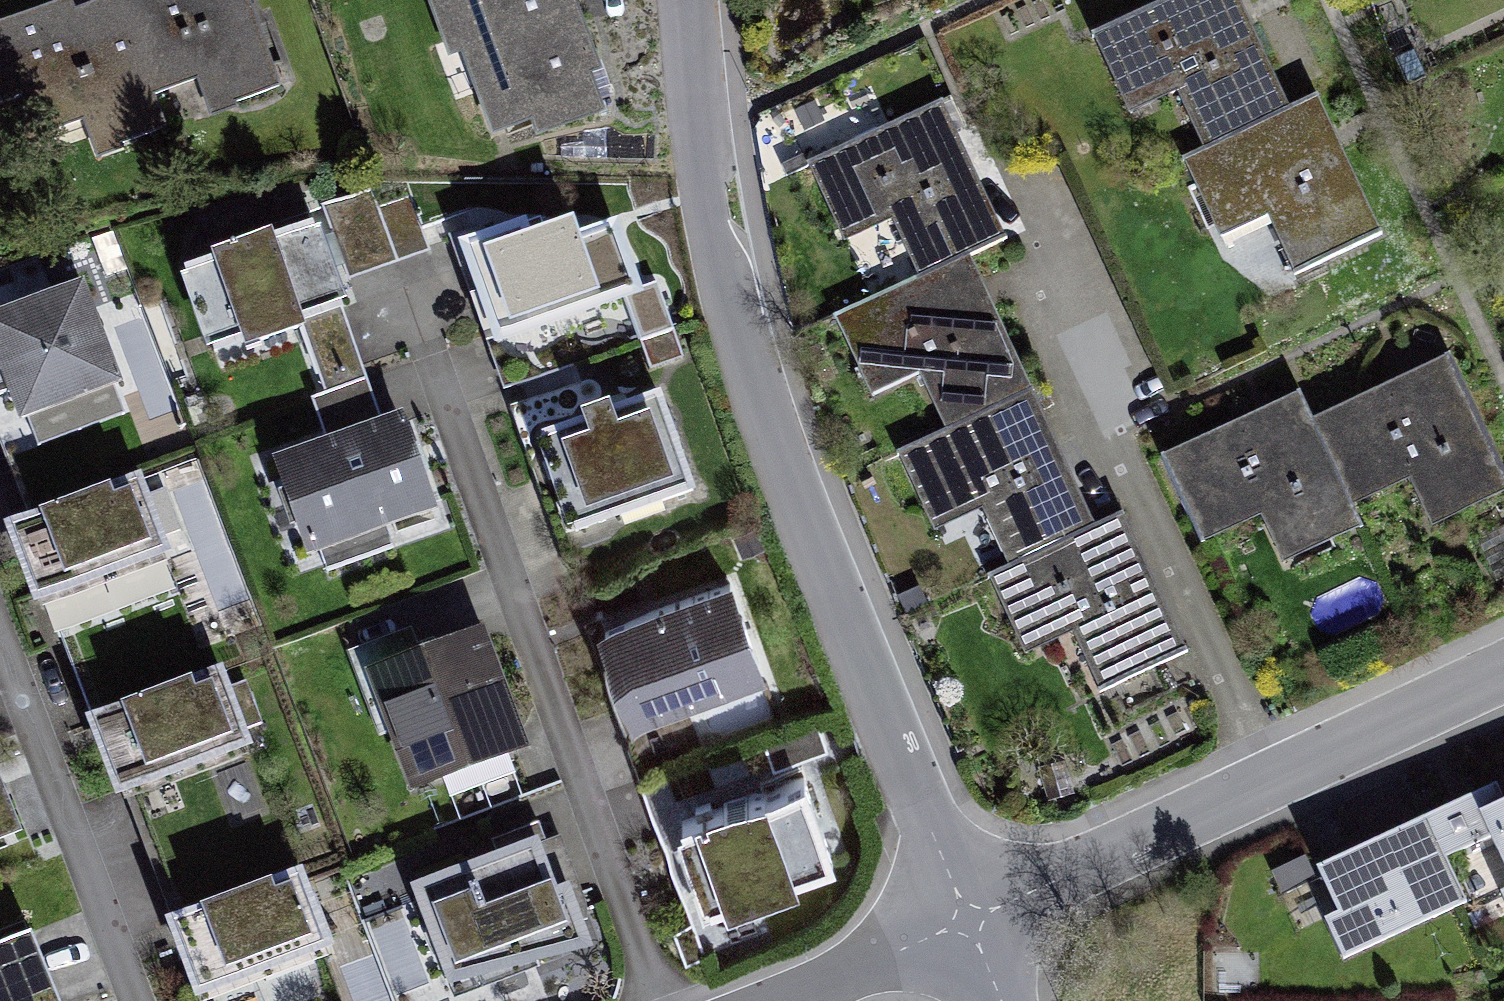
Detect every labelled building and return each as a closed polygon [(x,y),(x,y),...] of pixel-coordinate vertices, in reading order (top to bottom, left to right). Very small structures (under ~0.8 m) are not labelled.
[(0,42),(0,73),(23,137),(87,115),(103,160),(169,136),(158,102),(200,88),(211,117),(285,91),(253,0),(120,0),(0,42)] [(454,58),(468,52),(495,134),(608,100),(574,0),(438,0),(454,58)] [(1092,39),(1130,122),(1192,94),(1216,146),(1297,110),(1247,0),(1178,0),(1092,39)] [(1216,146),(1187,159),(1225,242),(1287,214),(1311,266),(1391,230),(1330,95),(1297,110),(1216,146)] [(952,100),(801,168),(842,258),(905,230),(929,283),(978,261),(1017,243),(952,100)] [(593,202),(542,220),(484,239),(519,345),(666,295),(641,221),(604,233),(593,202)] [(332,220),(182,273),(214,362),(364,309),(332,220)] [(953,436),(1040,396),(978,261),(929,283),(842,323),(862,368),(912,346),(953,436)] [(0,321),(0,362),(21,417),(128,375),(92,285),(0,321)] [(1319,416),(1358,503),(1422,474),(1445,527),(1503,500),(1503,433),(1466,350),(1319,416)] [(548,437),(587,539),(721,488),(682,386),(548,437)] [(953,436),(897,461),(935,544),(998,516),(1022,569),(1103,532),(1040,396),(953,436)] [(1313,402),(1165,468),(1205,556),(1267,528),(1291,580),(1376,542),(1358,503),(1319,416),(1313,402)] [(420,416),(287,468),(324,561),(456,509),(420,416)] [(158,474),(23,529),(56,611),(192,556),(158,474)] [(1022,569),(980,587),(1018,671),(1081,643),(1105,695),(1186,659),(1124,522),(1103,532),(1022,569)] [(746,574),(606,634),(642,718),(782,658),(746,574)] [(417,634),(349,659),(397,784),(436,770),(444,791),(543,753),(494,624),(424,651),(417,634)] [(234,671),(104,724),(135,802),(266,749),(234,671)] [(772,739),(779,764),(828,750),(821,725),(772,739)] [(37,836),(0,743),(0,850),(37,836)] [(823,774),(687,823),(720,914),(856,865),(823,774)] [(1366,966),(1488,902),(1445,822),(1344,876),(1363,913),(1343,923),(1366,966)] [(458,1000),(464,1000),(606,945),(563,836),(416,895),(458,1000)] [(191,926),(222,1000),(223,1000),(350,950),(319,874),(191,926)] [(1324,878),(1283,897),(1298,927),(1338,908),(1324,878)] [(0,958),(0,1000),(77,1000),(53,938),(0,958)]
